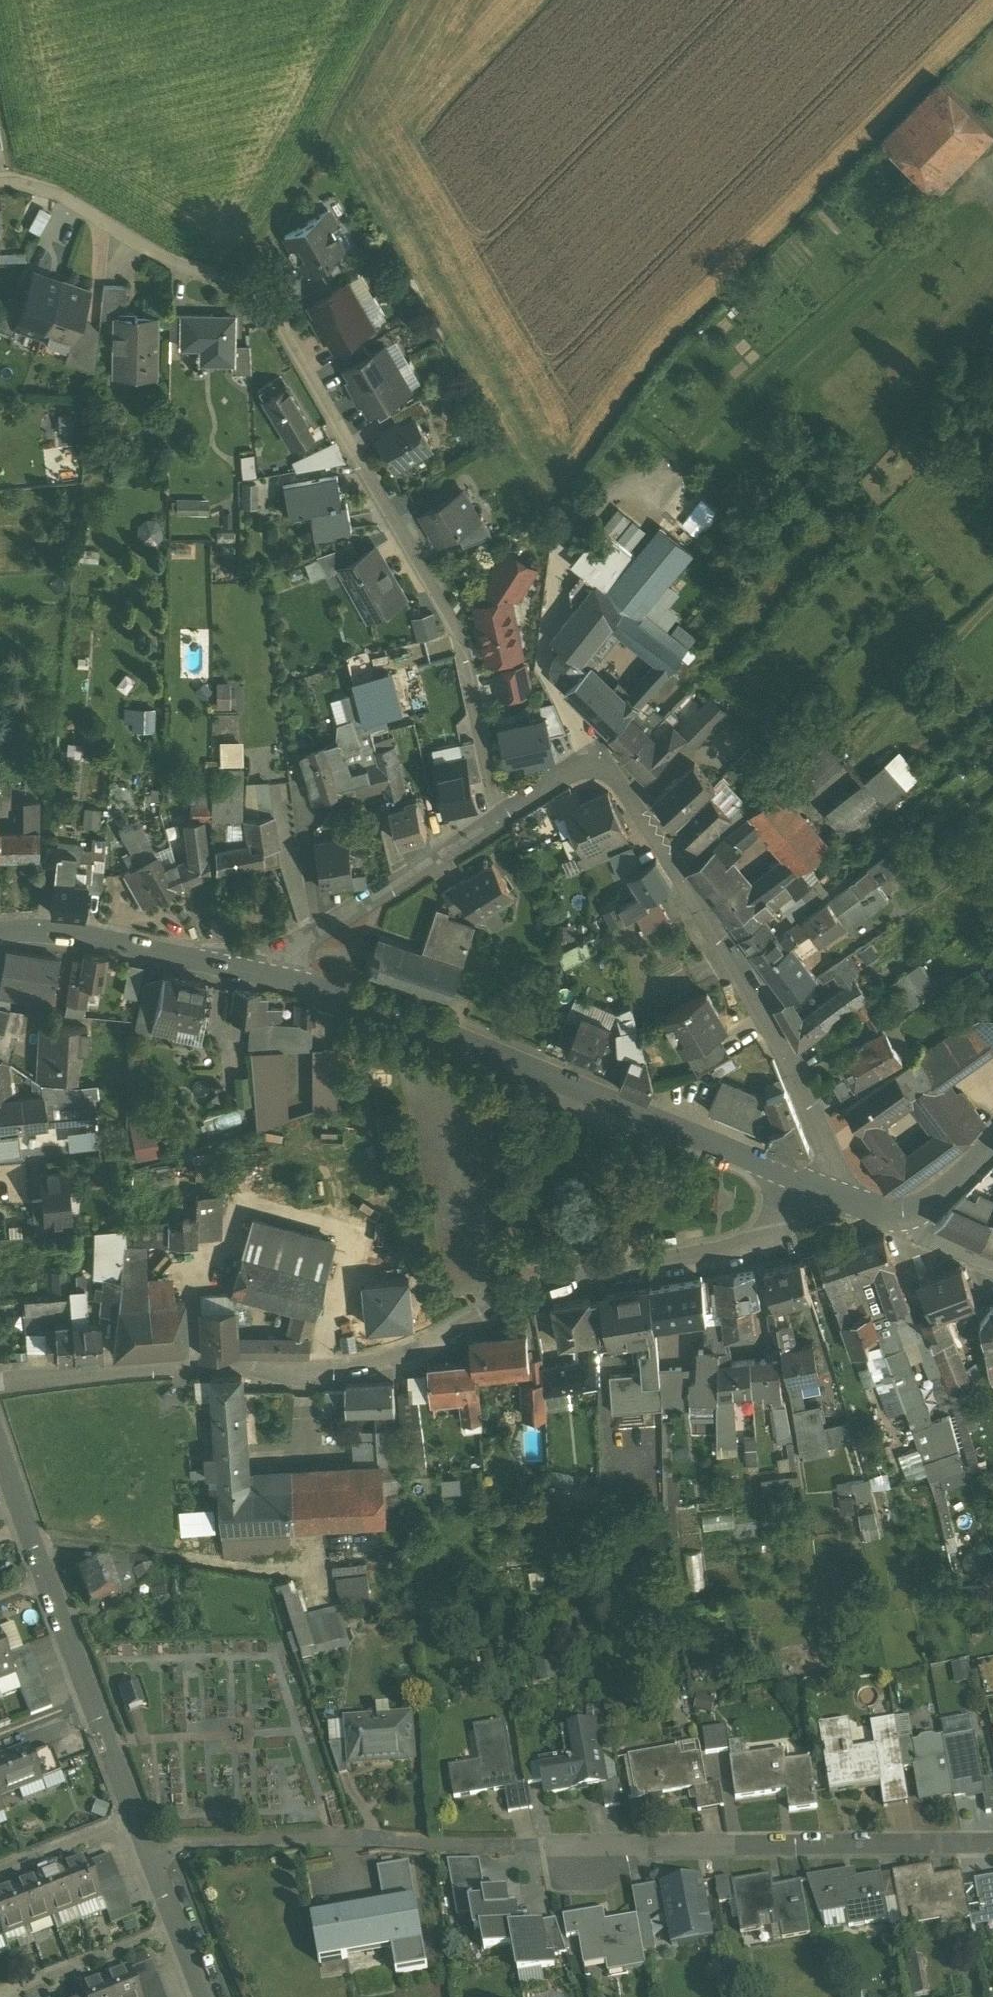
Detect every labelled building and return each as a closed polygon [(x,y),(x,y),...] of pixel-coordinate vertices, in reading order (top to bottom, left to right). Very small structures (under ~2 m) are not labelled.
[(989,141),(936,83),(884,134),(938,190),(989,141)] [(40,234),(51,211),(39,206),(28,228),(40,234)] [(328,209),(284,235),(305,272),(306,273),(317,267),(344,251),(331,228),(337,224),(328,209)] [(317,267),(306,273),(305,272),(289,281),(298,296),(306,292),(325,280),(317,267)] [(42,333),(60,280),(34,271),(24,300),(16,324),(42,333)] [(90,291),(60,280),(42,333),(72,344),(80,322),(90,291)] [(325,280),(306,292),(312,302),(332,290),(327,280),(325,280)] [(312,302),(307,305),(313,316),(310,318),(316,329),(361,302),(349,281),(332,290),(312,302)] [(126,284),(103,284),(100,316),(112,316),(112,315),(125,315),(126,284)] [(24,300),(9,294),(0,311),(0,328),(13,333),(16,324),(24,300)] [(361,302),(316,329),(322,339),(326,337),(332,348),(358,333),(374,324),(361,302)] [(125,315),(112,315),(112,316),(111,368),(145,369),(145,363),(157,363),(158,315),(134,314),(134,315),(125,315)] [(182,315),(170,315),(169,339),(181,339),(182,315)] [(233,316),(182,315),(181,339),(181,346),(213,347),(212,362),(231,363),(232,362),(232,344),(233,316)] [(98,329),(80,322),(72,344),(95,352),(98,329)] [(358,333),(337,345),(343,356),(364,344),(358,333)] [(249,345),(232,344),(232,362),(231,363),(231,372),(251,372),(249,345)] [(364,344),(343,356),(349,366),(370,354),(364,344)] [(349,366),(344,369),(350,380),(347,382),(353,393),(398,367),(386,345),(370,354),(349,366)] [(398,367),(353,393),(359,403),(363,401),(369,412),(395,397),(411,388),(398,367)] [(272,380),(258,389),(264,398),(277,389),(272,380)] [(277,389),(264,398),(292,444),(310,433),(298,414),(303,411),(286,384),(277,389)] [(395,397),(374,409),(380,419),(393,412),(401,408),(395,397)] [(401,408),(393,412),(399,423),(400,422),(402,426),(416,418),(416,419),(429,411),(421,397),(401,408)] [(65,427),(81,427),(81,412),(53,413),(54,427),(43,427),(43,437),(65,437),(65,427)] [(416,418),(402,426),(400,422),(399,423),(388,429),(390,432),(379,439),(396,468),(432,447),(416,419),(416,418)] [(347,461),(335,440),(292,460),(296,470),(347,461)] [(244,454),(245,474),(255,473),(255,454),(244,454)] [(338,475),(282,485),(288,514),(311,510),(316,539),(337,535),(336,533),(352,530),(347,501),(342,502),(338,475)] [(257,505),(258,482),(244,482),(243,504),(257,505)] [(463,490),(422,514),(438,542),(456,531),(479,518),(479,517),(463,490)] [(607,522),(633,546),(649,528),(622,505),(607,522)] [(479,518),(456,531),(464,545),(492,535),(481,515),(479,517),(479,518)] [(146,539),(163,537),(161,519),(144,521),(146,539)] [(688,646),(644,611),(693,552),(661,526),(635,557),(636,558),(608,592),(610,596),(597,611),(613,623),(659,661),(623,700),(633,710),(646,696),(671,669),(688,646)] [(635,557),(600,529),(572,564),(597,584),(608,592),(636,558),(635,557)] [(330,573),(359,557),(352,545),(320,556),(330,573)] [(359,557),(341,567),(369,617),(404,597),(376,547),(359,557)] [(536,569),(509,551),(483,591),(486,605),(479,615),(488,621),(482,630),(489,661),(516,655),(512,635),(518,633),(510,599),(516,598),(536,569)] [(597,584),(553,639),(566,649),(551,669),(568,686),(566,687),(569,689),(589,667),(583,661),(613,623),(597,611),(610,596),(608,592),(597,584)] [(419,639),(438,634),(433,615),(414,620),(419,639)] [(370,652),(347,657),(353,680),(375,675),(370,652)] [(375,675),(353,680),(357,693),(364,722),(368,721),(412,710),(429,705),(418,664),(375,675)] [(524,666),(497,672),(503,698),(530,692),(524,666)] [(623,700),(589,667),(569,689),(612,732),(633,710),(623,700)] [(671,669),(646,696),(654,702),(678,675),(671,669)] [(229,684),(217,684),(216,706),(229,705),(229,701),(234,700),(234,689),(229,689),(229,684)] [(370,727),(368,721),(364,722),(357,693),(345,696),(351,719),(353,718),(358,731),(363,745),(361,746),(366,766),(368,765),(379,762),(376,750),(370,727)] [(654,708),(644,698),(634,709),(644,719),(653,709),(654,708)] [(710,701),(681,731),(686,736),(685,737),(694,746),(725,715),(710,701)] [(540,706),(541,708),(542,717),(546,716),(550,736),(566,732),(554,703),(540,706)] [(153,708),(126,707),(126,715),(134,715),(133,723),(153,724),(153,708)] [(612,732),(621,742),(616,747),(625,757),(649,732),(653,728),(644,719),(634,709),(612,732)] [(663,719),(653,709),(644,719),(653,728),(663,719)] [(653,728),(649,732),(657,740),(672,723),(674,724),(680,718),(672,710),(653,728)] [(542,717),(500,726),(508,763),(528,758),(529,763),(555,758),(550,736),(546,716),(542,717)] [(649,732),(625,757),(646,777),(685,737),(686,736),(681,731),(674,724),(672,723),(657,740),(649,732)] [(358,731),(347,734),(338,740),(344,752),(361,746),(363,745),(358,731)] [(819,731),(767,779),(775,789),(780,784),(827,741),(819,731)] [(246,738),(222,738),(222,764),(246,763),(246,738)] [(336,741),(298,754),(301,764),(300,764),(311,798),(324,793),(325,797),(347,789),(350,795),(374,789),(368,765),(366,766),(352,769),(344,752),(338,740),(336,741)] [(474,740),(460,743),(463,758),(465,757),(470,781),(482,778),(474,740)] [(391,745),(376,750),(379,762),(385,786),(388,797),(403,793),(391,745)] [(361,746),(344,752),(352,769),(366,766),(361,746)] [(892,800),(923,771),(903,749),(871,778),(892,800)] [(463,758),(436,764),(447,813),(476,807),(470,781),(465,757),(463,758)] [(379,762),(368,765),(374,789),(385,786),(379,762)] [(695,762),(655,799),(676,822),(709,791),(710,791),(716,785),(695,762)] [(240,773),(222,774),(223,796),(240,795),(240,773)] [(869,777),(830,813),(850,835),(889,799),(869,777)] [(775,789),(767,779),(740,804),(749,813),(775,789)] [(832,843),(780,784),(775,789),(749,813),(751,814),(760,825),(770,816),(787,836),(777,845),(787,856),(797,868),(799,870),(801,868),(832,843)] [(269,785),(246,786),(244,815),(273,814),(269,785)] [(0,788),(0,807),(8,808),(7,788),(0,788)] [(582,802),(565,810),(565,811),(575,832),(618,812),(609,790),(582,802)] [(211,792),(196,791),(196,803),(211,802),(211,796),(211,792)] [(577,791),(555,801),(560,814),(565,811),(565,810),(582,802),(577,791)] [(709,791),(676,822),(698,847),(724,823),(732,816),(730,813),(710,791),(709,791)] [(403,793),(388,797),(391,809),(406,804),(403,793)] [(223,796),(211,796),(211,802),(210,817),(225,817),(239,816),(240,795),(223,796)] [(38,799),(22,799),(22,829),(38,829),(38,799)] [(406,804),(391,809),(401,843),(427,835),(418,801),(406,804)] [(196,803),(190,803),(190,817),(210,818),(210,817),(211,802),(196,803)] [(740,804),(730,813),(732,816),(724,823),(730,830),(749,813),(740,804)] [(85,824),(101,825),(102,806),(86,805),(85,824)] [(618,812),(575,832),(584,852),(584,854),(605,845),(628,834),(618,812)] [(273,814),(244,815),(244,816),(247,841),(248,847),(261,846),(277,845),(273,814)] [(751,814),(730,833),(739,844),(760,825),(751,814)] [(247,841),(244,816),(239,816),(225,817),(225,842),(214,844),(214,848),(247,841)] [(787,836),(770,816),(760,825),(777,845),(787,836)] [(225,817),(210,817),(210,818),(210,845),(214,844),(225,842),(225,817)] [(156,854),(136,819),(118,829),(131,852),(123,856),(130,869),(156,854)] [(203,820),(184,823),(189,860),(195,857),(192,831),(204,829),(203,820)] [(531,820),(511,830),(520,848),(540,838),(531,820)] [(0,830),(0,857),(38,856),(38,829),(22,829),(0,830)] [(204,829),(192,831),(195,857),(207,852),(204,829)] [(730,833),(714,849),(722,859),(739,844),(730,833)] [(348,838),(315,842),(320,887),(354,883),(348,838)] [(247,841),(214,848),(215,868),(262,858),(261,846),(248,847),(247,841)] [(57,846),(46,844),(43,866),(55,868),(56,856),(57,847),(57,846)] [(277,845),(261,846),(262,858),(264,866),(280,864),(277,845)] [(605,845),(584,854),(584,852),(579,854),(584,867),(608,856),(610,856),(605,845)] [(72,848),(57,847),(56,856),(71,858),(72,848)] [(610,856),(608,856),(618,878),(640,868),(630,847),(610,856)] [(104,852),(72,848),(71,858),(93,861),(94,857),(104,858),(104,852)] [(722,859),(714,849),(691,868),(699,878),(722,859)] [(887,851),(867,866),(878,881),(898,866),(887,851)] [(189,860),(181,863),(188,880),(209,871),(207,852),(195,857),(189,860)] [(130,869),(124,873),(142,905),(175,887),(156,854),(130,869)] [(71,858),(56,856),(55,868),(54,878),(69,879),(69,873),(71,858)] [(787,856),(746,888),(756,901),(780,882),(797,868),(787,856)] [(657,859),(630,876),(642,895),(646,900),(647,900),(672,883),(657,859)] [(722,859),(699,878),(733,922),(757,902),(756,901),(746,888),(722,859)] [(468,878),(455,886),(466,903),(477,920),(514,897),(492,862),(468,878)] [(878,881),(867,866),(849,880),(849,881),(860,895),(878,881)] [(103,869),(92,868),(90,890),(102,891),(103,869)] [(799,870),(784,882),(784,883),(790,890),(786,893),(789,896),(779,904),(781,907),(812,882),(801,868),(799,870)] [(466,876),(454,884),(455,886),(468,878),(466,876)] [(69,879),(54,878),(50,912),(82,915),(86,881),(84,881),(69,879)] [(849,881),(802,917),(803,918),(811,929),(825,921),(860,895),(849,881)] [(822,895),(812,882),(781,907),(791,919),(798,914),(790,904),(805,893),(812,903),(822,895)] [(784,883),(766,897),(774,908),(779,904),(789,896),(786,893),(790,890),(784,883)] [(454,884),(443,891),(455,910),(466,903),(455,886),(454,884)] [(877,884),(837,913),(847,927),(853,923),(854,924),(888,899),(877,884)] [(805,893),(790,904),(798,914),(812,903),(805,893)] [(642,895),(621,907),(618,903),(605,910),(613,925),(626,917),(626,918),(650,905),(647,900),(646,900),(642,895)] [(766,897),(732,924),(740,935),(763,917),(762,916),(774,908),(766,897)] [(450,909),(437,905),(423,950),(462,964),(475,924),(448,915),(450,909)] [(796,940),(792,942),(798,950),(815,937),(820,945),(847,927),(837,913),(825,921),(811,929),(796,940)] [(775,933),(763,917),(740,935),(752,951),(775,933)] [(811,929),(803,918),(788,930),(789,932),(796,940),(811,929)] [(886,920),(871,930),(876,937),(890,927),(886,920)] [(868,924),(848,937),(856,950),(876,937),(871,930),(868,924)] [(789,932),(780,939),(786,947),(792,942),(796,940),(789,932)] [(775,933),(752,951),(762,964),(786,947),(780,939),(775,933)] [(423,950),(379,936),(375,947),(368,945),(364,958),(371,960),(367,972),(450,1000),(462,964),(423,950)] [(580,944),(560,955),(565,968),(593,954),(587,942),(580,945),(580,944)] [(798,950),(792,942),(786,947),(762,964),(787,998),(788,997),(817,977),(798,950)] [(873,942),(861,950),(870,962),(882,954),(873,942)] [(5,950),(0,983),(0,996),(51,1004),(59,958),(5,950)] [(105,956),(87,953),(85,963),(82,983),(84,984),(90,985),(100,986),(105,956)] [(704,954),(686,965),(697,983),(714,972),(704,954)] [(854,974),(843,959),(831,967),(845,987),(856,978),(854,974)] [(927,959),(907,972),(924,994),(943,980),(927,959)] [(85,963),(75,961),(65,1015),(84,1017),(88,998),(88,994),(82,993),(84,984),(82,983),(85,963)] [(123,995),(137,998),(142,967),(128,964),(123,995)] [(924,994),(907,972),(892,983),(911,1007),(926,996),(924,994)] [(205,983),(162,973),(158,992),(154,1013),(156,1013),(154,1020),(153,1020),(152,1027),(172,1031),(175,1017),(197,1022),(205,983)] [(716,974),(698,984),(704,993),(721,982),(716,974)] [(845,987),(814,1009),(826,1026),(869,995),(856,978),(845,987)] [(100,986),(90,985),(89,992),(99,994),(100,986)] [(158,992),(143,989),(137,1016),(153,1020),(154,1020),(156,1013),(154,1013),(158,992)] [(260,991),(233,989),(231,1019),(250,1021),(265,1022),(266,1005),(267,998),(259,997),(260,991)] [(707,992),(665,1016),(686,1052),(691,1049),(711,1037),(728,1028),(707,992)] [(874,995),(856,1008),(863,1018),(865,1017),(872,1012),(881,1006),(874,995)] [(803,1018),(788,997),(787,998),(775,1007),(797,1047),(814,1035),(803,1018)] [(107,1000),(88,998),(84,1017),(104,1018),(107,1000)] [(587,1002),(576,998),(568,1017),(579,1021),(582,1015),(587,1002)] [(615,1014),(587,1002),(582,1015),(610,1027),(615,1014)] [(972,1017),(992,1036),(992,1003),(972,1017)] [(282,1004),(266,1005),(265,1022),(270,1022),(280,1022),(282,1004)] [(295,1004),(295,1022),(309,1023),(313,1023),(314,1004),(295,1004)] [(3,1031),(9,1007),(0,1006),(0,1030),(3,1031)] [(881,1006),(872,1012),(882,1027),(890,1022),(881,1006)] [(648,1063),(637,1029),(638,1028),(632,1008),(616,1013),(622,1033),(617,1034),(619,1056),(628,1058),(620,1073),(625,1075),(619,1088),(648,1101),(655,1087),(654,1086),(647,1063),(648,1063)] [(814,1009),(803,1018),(814,1035),(826,1026),(814,1009)] [(882,1027),(872,1012),(865,1017),(875,1032),(883,1028),(882,1027)] [(610,1027),(582,1015),(579,1021),(566,1052),(594,1064),(610,1027)] [(918,1057),(922,1061),(918,1064),(971,1137),(987,1121),(963,1088),(957,1089),(951,1080),(992,1051),(992,1036),(972,1017),(918,1057)] [(280,1022),(270,1022),(265,1022),(250,1021),(247,1051),(252,1051),(266,1051),(283,1050),(309,1048),(309,1023),(295,1022),(280,1022)] [(87,1027),(41,1025),(38,1078),(75,1079),(76,1048),(86,1048),(87,1027)] [(832,1026),(814,1038),(828,1058),(846,1045),(832,1026)] [(885,1033),(864,1044),(871,1056),(880,1071),(901,1060),(885,1033)] [(711,1037),(691,1049),(703,1070),(724,1058),(711,1037)] [(864,1044),(839,1059),(846,1070),(871,1056),(864,1044)] [(336,1104),(335,1046),(312,1046),(312,1109),(336,1104)] [(283,1050),(266,1051),(252,1051),(256,1129),(286,1119),(283,1050)] [(871,1056),(846,1070),(848,1074),(855,1086),(880,1071),(871,1056)] [(918,1064),(915,1060),(896,1073),(908,1090),(939,1131),(904,1156),(905,1157),(879,1175),(894,1194),(971,1137),(918,1064)] [(41,1084),(7,1061),(7,1069),(42,1092),(41,1084)] [(0,1074),(0,1100),(10,1098),(8,1073),(0,1074)] [(908,1090),(896,1073),(888,1079),(901,1096),(908,1090)] [(848,1074),(831,1084),(840,1098),(856,1089),(855,1086),(848,1074)] [(901,1096),(888,1079),(847,1108),(860,1125),(875,1117),(905,1101),(901,1096)] [(763,1104),(720,1086),(710,1111),(757,1130),(767,1105),(764,1104),(763,1104)] [(785,1089),(767,1096),(770,1104),(779,1124),(797,1117),(785,1089)] [(42,1094),(23,1096),(24,1107),(15,1109),(18,1128),(47,1125),(42,1094)] [(10,1098),(0,1100),(0,1153),(20,1151),(17,1128),(18,1128),(15,1109),(24,1107),(23,1096),(10,1098)] [(95,1097),(44,1101),(47,1125),(97,1121),(95,1097)] [(779,1124),(770,1104),(767,1105),(757,1130),(769,1136),(773,1126),(779,1124)] [(779,1124),(773,1126),(769,1136),(766,1145),(800,1160),(810,1150),(797,1117),(779,1124)] [(889,1135),(875,1117),(860,1125),(875,1145),(889,1135)] [(152,1119),(129,1124),(136,1158),(159,1153),(152,1119)] [(73,1128),(74,1146),(101,1144),(100,1127),(73,1128)] [(875,1145),(864,1154),(879,1175),(905,1157),(904,1156),(889,1135),(875,1145)] [(65,1171),(41,1173),(43,1197),(45,1221),(70,1219),(65,1171)] [(198,1194),(168,1194),(168,1219),(167,1243),(168,1244),(198,1245),(198,1236),(198,1194)] [(224,1194),(198,1194),(198,1236),(221,1237),(224,1194)] [(43,1197),(31,1199),(35,1234),(46,1233),(45,1221),(43,1197)] [(992,1227),(952,1208),(936,1225),(981,1247),(992,1227)] [(335,1239),(251,1216),(240,1254),(292,1268),(325,1278),(335,1239)] [(168,1219),(127,1220),(125,1243),(146,1243),(167,1243),(168,1219)] [(94,1231),(93,1275),(103,1276),(120,1278),(125,1228),(94,1231)] [(884,1235),(843,1249),(852,1277),(894,1264),(884,1235)] [(125,1243),(124,1243),(123,1254),(146,1254),(146,1243),(125,1243)] [(843,1249),(819,1257),(829,1285),(845,1280),(851,1278),(852,1277),(843,1249)] [(146,1254),(123,1254),(122,1268),(137,1268),(146,1268),(146,1254)] [(292,1268),(240,1254),(232,1284),(228,1283),(226,1287),(231,1289),(282,1303),(292,1268)] [(818,1257),(801,1261),(809,1287),(825,1282),(818,1257)] [(801,1261),(765,1270),(774,1308),(811,1299),(809,1287),(801,1261)] [(852,1277),(851,1278),(855,1286),(870,1312),(871,1312),(872,1314),(878,1332),(877,1332),(906,1412),(930,1480),(940,1477),(946,1475),(944,1469),(961,1463),(957,1449),(958,1449),(949,1416),(932,1422),(899,1334),(912,1330),(910,1325),(914,1323),(894,1264),(852,1277)] [(963,1266),(920,1282),(932,1315),(932,1316),(943,1312),(943,1313),(976,1301),(963,1266)] [(137,1268),(122,1268),(121,1278),(121,1279),(133,1279),(137,1279),(137,1268)] [(325,1278),(292,1268),(282,1303),(293,1306),(317,1312),(325,1278)] [(753,1271),(737,1274),(740,1290),(738,1291),(740,1306),(749,1305),(760,1303),(753,1271)] [(737,1274),(717,1277),(719,1310),(724,1309),(740,1306),(738,1291),(740,1290),(737,1274)] [(120,1278),(103,1276),(102,1286),(97,1285),(96,1296),(101,1297),(99,1311),(116,1313),(118,1303),(119,1303),(121,1279),(121,1278),(120,1278)] [(410,1277),(362,1281),(366,1329),(415,1325),(410,1277)] [(133,1279),(121,1279),(119,1303),(134,1302),(133,1279)] [(702,1280),(677,1284),(681,1322),(703,1320),(706,1319),(705,1309),(702,1280)] [(845,1280),(829,1285),(841,1322),(852,1319),(841,1286),(845,1280)] [(677,1284),(650,1288),(655,1325),(681,1322),(677,1284)] [(78,1286),(69,1287),(70,1294),(72,1320),(86,1319),(84,1286),(78,1286)] [(650,1288),(603,1296),(603,1298),(598,1299),(590,1301),(597,1338),(597,1346),(607,1344),(636,1340),(640,1343),(641,1373),(642,1383),(659,1382),(658,1368),(659,1368),(655,1325),(650,1288)] [(231,1293),(199,1295),(200,1308),(232,1306),(231,1293)] [(70,1294),(24,1298),(25,1312),(25,1313),(35,1312),(64,1310),(65,1321),(72,1320),(70,1294)] [(119,1303),(118,1303),(116,1313),(112,1353),(186,1348),(183,1298),(134,1302),(119,1303)] [(589,1298),(554,1304),(561,1344),(581,1341),(597,1338),(590,1301),(589,1298)] [(740,1306),(724,1309),(724,1322),(725,1338),(728,1338),(753,1334),(749,1305),(740,1306)] [(232,1306),(200,1308),(203,1356),(235,1354),(232,1306)] [(317,1312),(293,1306),(288,1336),(268,1335),(268,1354),(310,1354),(310,1337),(317,1312)] [(977,1309),(981,1318),(985,1344),(992,1342),(992,1306),(977,1309)] [(774,1308),(769,1309),(767,1313),(770,1326),(777,1324),(774,1308)] [(35,1312),(25,1313),(25,1312),(22,1312),(25,1333),(37,1332),(35,1312)] [(852,1319),(841,1322),(853,1353),(869,1347),(865,1336),(877,1332),(878,1332),(872,1314),(871,1312),(870,1312),(852,1319)] [(943,1312),(932,1316),(932,1315),(922,1319),(923,1320),(929,1336),(949,1328),(943,1313),(943,1312)] [(86,1319),(72,1320),(74,1356),(101,1354),(99,1318),(86,1319)] [(724,1322),(708,1324),(706,1319),(703,1320),(705,1350),(718,1349),(730,1348),(728,1338),(725,1338),(724,1322)] [(65,1321),(54,1321),(55,1330),(45,1330),(46,1350),(56,1349),(56,1357),(74,1356),(72,1320),(65,1321)] [(929,1336),(923,1320),(914,1323),(910,1325),(912,1330),(930,1376),(942,1371),(934,1348),(933,1348),(929,1336)] [(813,1343),(793,1346),(789,1323),(778,1325),(793,1409),(805,1407),(802,1386),(809,1385),(807,1377),(819,1375),(813,1343)] [(949,1328),(929,1336),(933,1348),(934,1348),(944,1344),(958,1382),(968,1378),(949,1328)] [(526,1337),(473,1342),(475,1361),(474,1362),(476,1375),(523,1370),(529,1369),(528,1359),(526,1337)] [(597,1338),(581,1341),(578,1360),(559,1364),(563,1388),(598,1382),(597,1346),(597,1338)] [(985,1344),(986,1353),(992,1352),(992,1342),(985,1344)] [(730,1348),(718,1349),(718,1363),(732,1361),(730,1348)] [(705,1350),(700,1350),(698,1381),(698,1399),(717,1399),(718,1394),(718,1364),(718,1363),(718,1349),(705,1350)] [(542,1357),(528,1359),(529,1369),(523,1370),(524,1382),(545,1381),(544,1374),(543,1367),(542,1357)] [(765,1358),(750,1359),(752,1384),(763,1383),(780,1381),(778,1357),(777,1357),(765,1358)] [(732,1361),(718,1363),(718,1364),(718,1394),(733,1392),(753,1389),(752,1384),(750,1359),(732,1361)] [(474,1362),(429,1366),(430,1373),(432,1396),(461,1393),(477,1392),(476,1375),(474,1362)] [(559,1364),(543,1367),(544,1374),(545,1381),(545,1391),(563,1388),(559,1364)] [(659,1368),(658,1368),(659,1382),(660,1382),(683,1381),(681,1367),(659,1368)] [(942,1371),(930,1376),(942,1406),(953,1403),(948,1386),(942,1371)] [(430,1373),(409,1374),(410,1392),(410,1398),(419,1397),(432,1396),(430,1373)] [(641,1373),(609,1375),(612,1412),(662,1409),(660,1382),(659,1382),(642,1383),(641,1373)] [(242,1376),(212,1377),(216,1439),(217,1439),(216,1437),(246,1436),(242,1376)] [(524,1382),(522,1383),(524,1416),(546,1415),(545,1391),(545,1381),(524,1382)] [(698,1381),(692,1381),(691,1413),(716,1413),(717,1413),(717,1399),(698,1399),(698,1381)] [(780,1381),(763,1383),(763,1391),(764,1400),(772,1399),(782,1398),(780,1381)] [(394,1382),(346,1385),(346,1392),(347,1411),(375,1411),(395,1410),(394,1382)] [(763,1383),(752,1384),(753,1389),(753,1392),(763,1391),(763,1383)] [(346,1392),(323,1391),(323,1416),(347,1415),(347,1411),(346,1392)] [(410,1392),(397,1394),(399,1426),(422,1424),(419,1397),(410,1398),(410,1392)] [(477,1392),(461,1393),(464,1419),(481,1418),(477,1392)] [(733,1392),(718,1394),(717,1399),(717,1413),(716,1413),(717,1444),(736,1444),(733,1392)] [(782,1398),(772,1399),(777,1434),(790,1432),(785,1402),(782,1398)] [(793,1409),(799,1447),(800,1447),(801,1458),(828,1453),(827,1446),(823,1425),(819,1404),(805,1407),(793,1409)] [(395,1410),(375,1411),(376,1430),(379,1429),(396,1427),(395,1410)] [(481,1418),(464,1419),(466,1432),(482,1430),(481,1418)] [(847,1420),(823,1425),(827,1446),(852,1441),(847,1420)] [(422,1424),(399,1426),(399,1427),(403,1476),(427,1473),(426,1464),(427,1464),(422,1424)] [(396,1427),(379,1429),(383,1477),(403,1476),(399,1427),(396,1427)] [(790,1432),(777,1434),(778,1443),(792,1441),(791,1432),(790,1432)] [(761,1461),(757,1434),(746,1436),(750,1463),(761,1461)] [(246,1436),(216,1437),(217,1439),(217,1452),(219,1474),(223,1530),(290,1526),(387,1521),(383,1477),(249,1485),(246,1436)] [(217,1452),(207,1453),(208,1466),(208,1475),(219,1474),(217,1452)] [(208,1466),(191,1467),(192,1476),(208,1475),(208,1466)] [(403,1476),(383,1477),(387,1521),(407,1519),(403,1476)] [(942,1485),(940,1477),(930,1480),(937,1504),(945,1537),(954,1535),(947,1507),(948,1507),(943,1485),(942,1485)] [(863,1479),(839,1484),(840,1491),(854,1490),(856,1501),(869,1499),(866,1488),(865,1488),(863,1479)] [(216,1507),(180,1510),(182,1535),(218,1531),(216,1507)] [(875,1509),(859,1513),(866,1538),(881,1534),(875,1509)] [(704,1527),(734,1529),(735,1515),(705,1514),(704,1527)] [(290,1526),(223,1530),(224,1552),(291,1549),(290,1526)] [(954,1535),(945,1537),(948,1551),(957,1549),(954,1535)] [(974,1555),(970,1554),(966,1557),(966,1561),(968,1565),(973,1565),(976,1563),(977,1558),(974,1555)] [(127,1557),(108,1555),(107,1565),(131,1568),(127,1557)] [(147,1560),(127,1557),(131,1568),(138,1588),(155,1582),(147,1560)] [(354,1564),(333,1565),(333,1576),(337,1575),(355,1574),(354,1564)] [(107,1565),(78,1576),(89,1606),(118,1595),(107,1565)] [(131,1568),(107,1565),(118,1595),(138,1588),(131,1568)] [(355,1574),(337,1575),(340,1613),(372,1610),(369,1572),(355,1574)] [(306,1626),(290,1577),(275,1582),(299,1655),(311,1651),(313,1650),(306,1626)] [(342,1617),(306,1626),(313,1650),(311,1651),(313,1659),(351,1651),(349,1643),(344,1626),(345,1626),(342,1617)] [(14,1676),(10,1666),(6,1656),(0,1640),(0,1681),(14,1676)] [(28,1648),(6,1656),(10,1666),(32,1658),(28,1648)] [(32,1658),(10,1666),(14,1676),(36,1668),(32,1658)] [(956,1665),(958,1683),(970,1682),(967,1663),(956,1665)] [(36,1668),(14,1676),(18,1686),(39,1678),(36,1668)] [(39,1678),(18,1686),(22,1696),(43,1688),(39,1678)] [(129,1682),(122,1684),(119,1690),(125,1711),(143,1706),(136,1685),(129,1682)] [(43,1688),(22,1696),(26,1707),(47,1698),(43,1688)] [(47,1698),(26,1707),(30,1717),(51,1709),(47,1698)] [(411,1718),(347,1723),(348,1745),(350,1767),(351,1767),(415,1762),(411,1718)] [(895,1720),(871,1724),(876,1753),(880,1780),(904,1776),(903,1770),(898,1741),(895,1720)] [(504,1723),(473,1728),(480,1769),(449,1775),(454,1799),(504,1791),(516,1788),(516,1787),(504,1723)] [(848,1757),(842,1723),(819,1726),(830,1792),(839,1791),(853,1789),(880,1784),(881,1784),(880,1780),(876,1753),(848,1757)] [(594,1726),(561,1732),(567,1765),(541,1770),(546,1796),(601,1786),(605,1785),(605,1784),(594,1726)] [(727,1729),(703,1733),(706,1756),(730,1753),(727,1729)] [(974,1737),(944,1742),(954,1795),(955,1797),(982,1792),(984,1792),(982,1781),(974,1737)] [(912,1739),(898,1741),(903,1770),(915,1768),(916,1768),(912,1748),(912,1746),(913,1746),(912,1739)] [(933,1739),(922,1741),(919,1745),(913,1746),(912,1746),(912,1748),(916,1768),(915,1768),(921,1801),(933,1799),(936,1801),(941,1800),(943,1797),(954,1795),(944,1742),(944,1740),(938,1741),(933,1739)] [(348,1745),(331,1746),(331,1752),(339,1777),(351,1774),(351,1767),(350,1767),(348,1745)] [(0,1759),(0,1798),(18,1791),(42,1781),(31,1755),(28,1747),(0,1759)] [(60,1775),(50,1748),(31,1755),(42,1781),(42,1782),(60,1775)] [(679,1751),(629,1759),(637,1800),(694,1790),(707,1788),(701,1757),(681,1760),(679,1751)] [(783,1754),(730,1761),(736,1800),(787,1793),(783,1765),(785,1765),(783,1754)] [(785,1765),(783,1765),(787,1793),(790,1813),(818,1809),(811,1761),(785,1765)] [(904,1776),(880,1780),(881,1784),(880,1784),(884,1808),(909,1804),(904,1776)] [(992,1779),(982,1781),(984,1792),(982,1792),(986,1814),(992,1813),(992,1783),(992,1779)] [(42,1781),(18,1791),(23,1802),(46,1793),(42,1782),(42,1781)] [(616,1782),(605,1784),(605,1785),(601,1786),(605,1810),(621,1807),(616,1782)] [(516,1788),(504,1791),(508,1814),(532,1810),(528,1785),(516,1787),(516,1788)] [(707,1788),(694,1790),(698,1813),(723,1809),(719,1785),(707,1788)] [(109,1856),(87,1864),(92,1876),(114,1867),(109,1856)] [(85,1860),(60,1870),(81,1923),(106,1913),(105,1909),(100,1898),(96,1887),(92,1876),(87,1864),(85,1860)] [(484,1885),(480,1863),(448,1863),(453,1890),(484,1885)] [(409,1864),(378,1869),(385,1909),(385,1907),(416,1902),(409,1864)] [(114,1867),(92,1876),(96,1887),(118,1878),(114,1867)] [(933,1868),(893,1875),(897,1901),(902,1929),(914,1927),(915,1929),(919,1928),(917,1920),(940,1916),(942,1928),(970,1923),(970,1920),(965,1891),(962,1875),(935,1879),(933,1868)] [(60,1870),(36,1880),(51,1918),(57,1932),(81,1923),(60,1870)] [(848,1874),(826,1877),(833,1915),(846,1913),(849,1930),(889,1923),(886,1903),(881,1877),(850,1882),(848,1874)] [(893,1875),(881,1877),(886,1903),(897,1901),(893,1875)] [(772,1877),(732,1884),(735,1903),(741,1936),(762,1932),(760,1920),(772,1918),(774,1930),(780,1929),(783,1942),(811,1937),(806,1908),(792,1910),(788,1887),(783,1888),(784,1892),(775,1894),(772,1877)] [(826,1877),(807,1881),(820,1918),(833,1915),(826,1877)] [(118,1878),(96,1887),(100,1898),(123,1890),(118,1878)] [(703,1879),(668,1885),(669,1891),(661,1892),(664,1910),(671,1949),(714,1941),(703,1879)] [(731,1879),(716,1882),(720,1905),(735,1903),(732,1884),(731,1879)] [(36,1880),(12,1889),(27,1927),(51,1918),(36,1880)] [(976,1884),(977,1889),(982,1918),(992,1916),(992,1881),(976,1884)] [(801,1884),(788,1887),(792,1910),(806,1908),(801,1884)] [(484,1885),(453,1890),(458,1920),(472,1917),(470,1905),(485,1902),(484,1895),(485,1895),(484,1885)] [(656,1887),(632,1892),(637,1919),(649,1917),(661,1915),(660,1911),(664,1910),(661,1892),(657,1893),(656,1887)] [(0,1894),(0,1930),(3,1937),(27,1927),(12,1889),(0,1894)] [(977,1889),(965,1891),(970,1920),(982,1918),(977,1889)] [(123,1890),(100,1898),(105,1909),(127,1901),(123,1890)] [(485,1895),(484,1895),(485,1902),(470,1905),(472,1917),(475,1933),(481,1932),(481,1930),(510,1925),(511,1930),(522,1928),(521,1918),(517,1919),(515,1906),(507,1907),(505,1891),(485,1895)] [(127,1901),(105,1909),(106,1913),(111,1926),(133,1917),(127,1901)] [(416,1902),(385,1907),(385,1909),(386,1913),(370,1916),(370,1915),(342,1920),(341,1915),(311,1920),(319,1965),(348,1960),(347,1953),(391,1945),(392,1952),(424,1947),(416,1902)] [(603,1912),(575,1917),(579,1938),(583,1964),(605,1960),(608,1976),(646,1969),(644,1954),(637,1919),(618,1922),(619,1925),(606,1928),(603,1912)] [(575,1917),(564,1919),(567,1940),(579,1938),(575,1917)] [(649,1917),(637,1919),(644,1954),(655,1952),(649,1917)] [(556,1922),(541,1925),(547,1958),(553,1958),(553,1959),(567,1956),(556,1922)] [(510,1925),(481,1930),(481,1932),(485,1953),(514,1947),(511,1930),(510,1925)] [(522,1928),(511,1930),(514,1947),(518,1975),(555,1969),(553,1959),(553,1958),(547,1958),(541,1925),(522,1928)] [(424,1947),(392,1952),(396,1976),(428,1971),(424,1947)] [(150,1962),(128,1970),(133,1983),(155,1974),(150,1962)] [(103,1980),(110,1996),(139,1996),(138,1995),(133,1983),(128,1970),(103,1980)] [(155,1974),(133,1983),(138,1995),(160,1986),(155,1974)] [(79,1990),(82,1996),(110,1996),(103,1980),(79,1990)] [(138,1995),(139,1996),(164,1996),(160,1986),(138,1995)]
